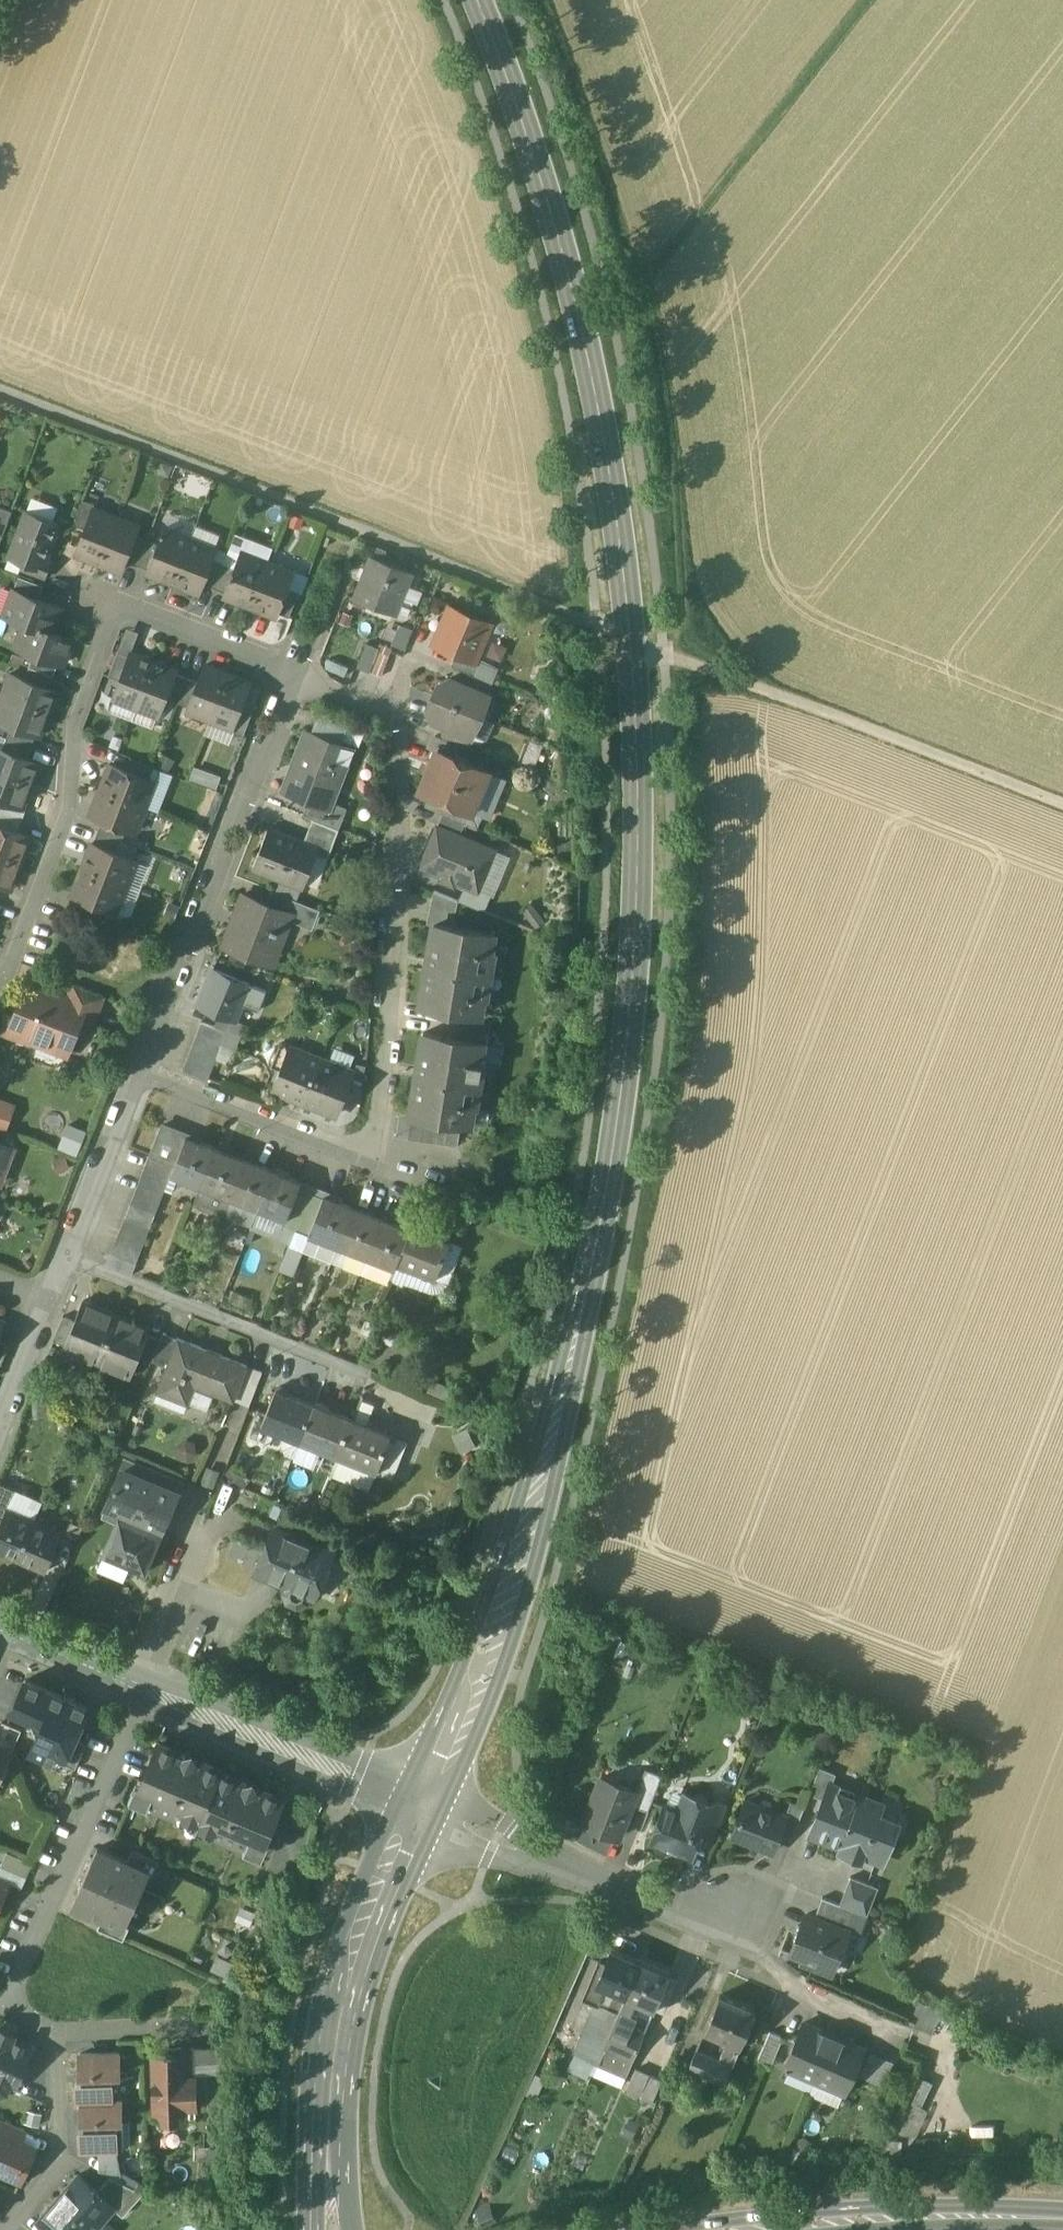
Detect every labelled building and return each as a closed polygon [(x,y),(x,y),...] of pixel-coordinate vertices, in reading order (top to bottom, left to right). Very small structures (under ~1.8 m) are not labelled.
[(96,504),(83,499),(73,524),(85,528),(94,507),(95,507),(96,504)] [(0,506),(0,522),(7,524),(12,511),(0,506)] [(95,507),(94,507),(85,528),(75,553),(98,562),(116,515),(95,507)] [(60,523),(27,510),(9,558),(23,563),(27,552),(46,559),(60,523)] [(116,515),(98,562),(120,571),(125,559),(135,535),(139,524),(116,515)] [(191,537),(165,527),(159,544),(149,568),(148,572),(173,582),(191,537)] [(147,539),(135,535),(125,559),(137,564),(147,539)] [(216,547),(191,537),(173,582),(199,592),(203,582),(212,558),(216,547)] [(147,539),(137,564),(149,568),(159,544),(147,539)] [(227,591),(225,596),(250,606),(268,561),(242,551),(236,567),(227,591)] [(46,559),(27,552),(23,563),(20,569),(45,578),(51,561),(46,559)] [(411,573),(371,557),(355,597),(393,612),(394,608),(403,587),(405,588),(411,573)] [(224,563),(212,558),(203,582),(215,587),(224,563)] [(268,561),(250,606),(276,616),(278,612),(287,588),(294,571),(268,561)] [(236,567),(224,563),(215,587),(227,591),(236,567)] [(44,585),(20,576),(15,589),(39,598),(44,585)] [(420,594),(405,588),(403,587),(394,608),(408,614),(413,601),(417,603),(420,594)] [(287,588),(278,612),(289,617),(298,593),(287,588)] [(39,598),(15,589),(5,614),(26,622),(52,632),(62,607),(39,598)] [(491,622),(448,604),(433,642),(457,652),(476,659),(491,622)] [(344,609),(339,623),(355,629),(358,618),(352,616),(354,612),(344,609)] [(52,632),(26,622),(16,646),(34,653),(58,662),(62,664),(72,640),(52,632)] [(391,644),(405,649),(413,629),(399,623),(391,644)] [(488,652),(503,657),(508,644),(492,638),(488,652)] [(378,648),(367,644),(358,666),(369,671),(378,648)] [(392,648),(380,644),(378,648),(369,671),(369,672),(381,676),(392,648)] [(130,655),(118,651),(109,675),(121,680),(130,655)] [(154,660),(132,652),(130,655),(121,680),(114,698),(136,707),(154,660)] [(476,659),(457,652),(452,666),(470,673),(475,675),(480,662),(476,659)] [(58,662),(34,653),(29,666),(54,676),(58,662)] [(177,669),(154,660),(136,707),(159,716),(166,697),(175,673),(177,669)] [(228,672),(206,664),(199,682),(190,706),(188,711),(210,719),(228,672)] [(54,676),(29,666),(25,679),(49,688),(54,676)] [(251,681),(228,672),(210,719),(232,727),(233,728),(242,705),(251,681)] [(187,678),(175,673),(166,697),(177,702),(187,678)] [(475,675),(470,673),(465,685),(489,695),(494,683),(475,675)] [(25,679),(10,674),(2,696),(49,713),(57,692),(49,688),(25,679)] [(187,678),(177,702),(190,706),(199,682),(187,678)] [(465,685),(449,678),(439,682),(433,694),(481,715),(489,695),(465,685)] [(481,715),(433,694),(428,708),(432,718),(448,725),(471,735),(481,715)] [(2,696),(0,701),(0,721),(11,725),(36,735),(40,736),(49,713),(2,696)] [(254,710),(242,705),(233,728),(232,727),(231,730),(244,735),(254,710)] [(36,735),(11,725),(7,737),(32,747),(36,735)] [(471,735),(448,725),(443,737),(461,745),(466,747),(471,735)] [(305,731),(293,763),(295,766),(286,790),(283,788),(283,790),(309,801),(329,808),(330,806),(345,766),(334,761),(340,745),(305,731)] [(443,737),(436,734),(430,748),(436,750),(436,748),(456,756),(461,745),(443,737)] [(32,747),(7,737),(2,750),(27,759),(32,747)] [(456,756),(436,748),(436,750),(420,789),(434,795),(472,811),(473,810),(489,770),(456,756)] [(0,749),(0,774),(31,786),(40,764),(27,759),(2,750),(0,749)] [(155,767),(131,757),(126,770),(150,779),(155,767)] [(126,770),(110,764),(100,790),(145,807),(155,781),(150,779),(126,770)] [(0,774),(0,800),(3,801),(23,809),(23,807),(31,786),(0,774)] [(145,807),(100,790),(90,815),(127,829),(135,833),(145,807)] [(472,811),(434,795),(428,807),(444,814),(466,823),(477,827),(482,814),(473,810),(472,811)] [(3,801),(0,808),(0,814),(22,822),(27,809),(23,807),(23,809),(3,801)] [(329,808),(309,801),(304,814),(339,828),(345,812),(330,806),(329,808)] [(0,814),(0,828),(18,835),(22,822),(0,814)] [(466,823),(444,814),(439,825),(461,835),(466,823)] [(127,829),(103,820),(98,832),(122,841),(127,829)] [(338,830),(312,820),(304,842),(318,848),(316,855),(326,859),(338,830)] [(461,835),(439,825),(422,865),(466,883),(479,889),(495,849),(461,835)] [(20,864),(30,839),(18,835),(0,828),(0,857),(20,864)] [(304,842),(268,828),(252,869),(302,888),(316,855),(318,848),(304,842)] [(122,841),(98,832),(93,844),(118,853),(122,841)] [(93,844),(92,844),(82,869),(128,886),(137,861),(118,853),(93,844)] [(0,857),(0,886),(1,886),(11,890),(20,864),(0,857)] [(128,886),(82,869),(72,895),(76,897),(102,906),(118,912),(128,886)] [(479,889),(466,883),(458,900),(485,912),(492,895),(479,889)] [(319,909),(271,890),(266,904),(292,914),(292,916),(313,925),(319,909)] [(458,900),(434,890),(429,924),(435,925),(435,923),(453,926),(458,900)] [(266,904),(241,894),(221,945),(266,963),(279,931),(285,934),(290,921),(311,930),(313,925),(292,916),(292,914),(266,904)] [(102,906),(76,897),(72,909),(97,918),(102,906)] [(453,926),(435,923),(435,925),(422,1005),(462,1012),(482,1016),(482,1014),(485,998),(487,999),(490,996),(491,987),(489,984),(487,984),(490,966),(492,966),(495,963),(497,954),(495,951),(493,950),(496,934),(453,926)] [(249,985),(213,970),(199,1005),(220,1014),(235,1020),(249,985)] [(70,996),(64,1012),(79,1018),(93,1023),(104,995),(75,984),(70,996)] [(55,998),(27,987),(15,1019),(14,1021),(34,1029),(32,1036),(33,1036),(66,1049),(79,1018),(64,1012),(70,996),(58,992),(55,998)] [(482,1016),(462,1012),(459,1038),(485,1042),(489,1015),(482,1014),(482,1016)] [(235,1020),(220,1014),(215,1027),(227,1032),(240,1037),(245,1024),(235,1020)] [(34,1029),(14,1021),(15,1019),(7,1016),(1,1032),(30,1044),(33,1036),(32,1036),(34,1029)] [(215,1027),(201,1022),(197,1034),(222,1044),(227,1032),(215,1027)] [(240,1037),(227,1032),(222,1044),(222,1046),(234,1051),(240,1037)] [(459,1038),(425,1032),(411,1115),(462,1124),(471,1125),(474,1107),(476,1107),(479,1105),(481,1096),(479,1093),(477,1093),(479,1075),(481,1075),(485,1073),(486,1064),(484,1060),(482,1060),(485,1042),(459,1038)] [(222,1044),(197,1034),(192,1047),(218,1056),(222,1046),(222,1044)] [(292,1049),(279,1044),(270,1067),(283,1071),(292,1049)] [(218,1056),(192,1047),(188,1058),(213,1067),(218,1056)] [(321,1061),(292,1049),(283,1071),(275,1090),(305,1102),(321,1061)] [(213,1067),(188,1058),(183,1070),(208,1080),(213,1067)] [(350,1072),(321,1061),(305,1102),(334,1113),(350,1072)] [(0,1101),(0,1115),(10,1118),(15,1106),(0,1101)] [(411,1115),(401,1114),(398,1137),(459,1147),(462,1124),(411,1115)] [(6,1131),(10,1119),(10,1118),(0,1115),(0,1129),(6,1131)] [(80,1152),(88,1129),(68,1122),(60,1145),(80,1152)] [(185,1138),(160,1128),(149,1157),(174,1167),(185,1138)] [(214,1150),(185,1138),(174,1167),(170,1176),(200,1187),(214,1150)] [(243,1161),(214,1150),(200,1187),(228,1198),(243,1161)] [(174,1167),(149,1157),(144,1170),(169,1180),(170,1176),(174,1167)] [(271,1172),(243,1161),(228,1198),(255,1209),(257,1209),(271,1172)] [(169,1180),(144,1170),(139,1182),(164,1192),(169,1180)] [(300,1183),(271,1172),(257,1209),(285,1221),(298,1188),(300,1183)] [(164,1192),(139,1182),(134,1194),(160,1204),(164,1192)] [(228,1198),(200,1187),(192,1206),(221,1217),(222,1215),(228,1198)] [(285,1221),(284,1225),(297,1230),(311,1193),(298,1188),(285,1221)] [(311,1193),(297,1230),(310,1235),(310,1234),(324,1198),(311,1193)] [(160,1204),(134,1194),(129,1206),(155,1216),(160,1204)] [(353,1208),(324,1197),(324,1198),(310,1234),(339,1245),(353,1208)] [(255,1209),(228,1198),(222,1215),(249,1226),(255,1209)] [(155,1216),(129,1206),(125,1218),(150,1228),(155,1216)] [(382,1219),(353,1208),(339,1245),(367,1256),(382,1219)] [(150,1228),(125,1218),(120,1230),(146,1240),(150,1228)] [(411,1230),(382,1219),(367,1256),(396,1267),(398,1263),(411,1230)] [(449,1241),(412,1227),(411,1230),(398,1263),(433,1277),(435,1278),(449,1241)] [(146,1240),(120,1230),(115,1242),(141,1252),(146,1240)] [(141,1252),(115,1242),(111,1254),(136,1264),(141,1252)] [(136,1264),(111,1254),(106,1267),(132,1277),(136,1264)] [(433,1277),(398,1263),(396,1267),(391,1280),(404,1285),(405,1283),(427,1292),(433,1277)] [(64,1346),(63,1350),(98,1364),(117,1316),(83,1302),(74,1322),(64,1346)] [(117,1316),(98,1364),(131,1378),(139,1359),(148,1334),(151,1329),(117,1316)] [(74,1322),(63,1317),(53,1341),(64,1346),(74,1322)] [(180,1339),(164,1333),(162,1339),(153,1360),(169,1367),(180,1339)] [(162,1339),(148,1334),(139,1359),(151,1364),(153,1360),(162,1339)] [(247,1366),(180,1339),(169,1367),(159,1391),(188,1403),(189,1401),(198,1379),(216,1386),(214,1391),(215,1392),(234,1399),(247,1366)] [(247,1366),(234,1399),(250,1406),(263,1373),(261,1372),(247,1366)] [(216,1386),(198,1379),(189,1401),(209,1408),(215,1392),(214,1391),(216,1386)] [(315,1406),(277,1391),(263,1426),(301,1441),(315,1406)] [(353,1421),(315,1406),(301,1441),(339,1457),(353,1421)] [(391,1436),(353,1421),(339,1457),(378,1472),(391,1436)] [(408,1443),(391,1436),(378,1472),(394,1478),(408,1443)] [(378,1472),(339,1457),(332,1476),(370,1491),(378,1472)] [(181,1481),(125,1458),(120,1471),(176,1494),(181,1481)] [(176,1494),(120,1471),(101,1515),(117,1521),(118,1519),(158,1536),(176,1494)] [(0,1485),(0,1517),(2,1518),(6,1508),(8,1509),(15,1491),(0,1485)] [(0,1523),(0,1550),(18,1558),(33,1523),(20,1517),(21,1515),(8,1509),(6,1508),(2,1518),(0,1523)] [(158,1536),(118,1519),(117,1521),(104,1553),(131,1564),(130,1567),(145,1574),(149,1566),(146,1565),(158,1536)] [(33,1523),(18,1558),(47,1570),(63,1532),(49,1526),(47,1529),(33,1523)] [(332,1552),(274,1528),(256,1571),(288,1584),(285,1592),(288,1600),(296,1604),(305,1600),(308,1593),(313,1595),(332,1552)] [(131,1564),(104,1553),(98,1570),(124,1581),(130,1567),(131,1564)] [(88,1707),(25,1679),(11,1710),(42,1724),(31,1750),(53,1760),(56,1754),(64,1758),(65,1758),(74,1739),(88,1707)] [(74,1739),(65,1758),(64,1758),(62,1762),(75,1768),(86,1744),(74,1739)] [(222,1768),(159,1742),(140,1786),(146,1800),(198,1823),(221,1770),(222,1768)] [(0,1745),(0,1781),(13,1750),(0,1745)] [(820,1767),(809,1794),(824,1799),(829,1786),(831,1787),(833,1782),(836,1773),(820,1767)] [(645,1768),(636,1790),(637,1791),(632,1805),(648,1811),(662,1775),(645,1768)] [(283,1797),(221,1770),(198,1823),(198,1825),(250,1847),(264,1841),(283,1797)] [(636,1790),(601,1777),(583,1823),(619,1837),(632,1805),(637,1791),(636,1790)] [(845,1854),(866,1799),(863,1798),(868,1785),(866,1785),(862,1793),(833,1782),(831,1787),(829,1786),(824,1799),(810,1834),(842,1846),(840,1852),(845,1854)] [(684,1813),(665,1805),(651,1839),(656,1841),(659,1848),(665,1850),(672,1847),(689,1854),(693,1852),(700,1834),(712,1804),(710,1803),(709,1803),(706,1796),(699,1794),(693,1797),(690,1795),(684,1813)] [(866,1799),(845,1854),(851,1856),(854,1850),(877,1859),(884,1841),(889,1843),(897,1824),(877,1816),(882,1805),(866,1799)] [(720,1800),(710,1803),(712,1804),(700,1834),(714,1840),(728,1803),(720,1800)] [(785,1816),(745,1801),(732,1835),(773,1850),(780,1833),(786,1817),(785,1816)] [(804,1806),(791,1801),(785,1816),(786,1817),(780,1833),(792,1838),(804,1806)] [(128,1860),(98,1847),(85,1875),(137,1898),(149,1872),(150,1870),(128,1860)] [(159,1860),(133,1848),(128,1860),(150,1870),(149,1872),(153,1874),(159,1860)] [(33,1863),(7,1851),(1,1865),(27,1876),(33,1863)] [(137,1898),(85,1875),(73,1903),(103,1916),(125,1926),(126,1924),(137,1898)] [(878,1887),(851,1876),(840,1904),(867,1914),(878,1887)] [(0,1879),(0,1904),(10,1883),(0,1879)] [(840,1904),(822,1897),(814,1917),(848,1930),(847,1931),(859,1936),(867,1914),(840,1904)] [(814,1917),(806,1914),(791,1952),(804,1957),(802,1961),(831,1972),(847,1931),(848,1930),(814,1917)] [(125,1926),(103,1916),(98,1928),(123,1940),(130,1926),(126,1924),(125,1926)] [(640,1961),(611,1948),(604,1963),(596,1983),(605,1987),(625,1996),(640,1961)] [(599,1961),(584,1996),(594,2001),(598,2002),(605,1987),(596,1983),(604,1963),(599,1961)] [(669,1973),(640,1961),(625,1996),(634,2000),(654,2008),(654,2007),(668,1974),(669,1973)] [(668,1974),(654,2007),(661,2010),(676,1977),(668,1974)] [(625,1996),(605,1987),(598,2002),(618,2011),(625,1996)] [(755,2010),(719,1995),(704,2029),(740,2045),(744,2037),(754,2014),(755,2010)] [(618,2011),(614,2019),(624,2023),(628,2015),(634,2000),(625,1996),(618,2011)] [(598,2002),(594,2001),(571,2053),(597,2064),(605,2046),(603,2046),(614,2019),(618,2011),(598,2002)] [(754,2014),(744,2037),(750,2040),(761,2017),(754,2014)] [(624,2023),(614,2019),(603,2046),(605,2046),(631,2058),(642,2031),(624,2023)] [(834,2035),(803,2022),(785,2066),(815,2079),(834,2035)] [(6,2089),(8,2085),(13,2087),(31,2047),(12,2038),(14,2034),(0,2028),(0,2091),(6,2089)] [(740,2045),(704,2029),(694,2050),(731,2066),(740,2045)] [(770,2030),(758,2059),(771,2064),(783,2036),(770,2030)] [(864,2048),(834,2035),(815,2079),(845,2092),(864,2048)] [(631,2058),(605,2046),(597,2064),(623,2075),(631,2058)] [(731,2066),(694,2050),(687,2067),(724,2083),(731,2066)] [(859,2074),(884,2085),(894,2061),(869,2051),(859,2074)] [(120,2052),(79,2053),(80,2074),(84,2074),(84,2081),(76,2081),(76,2101),(81,2101),(113,2100),(113,2080),(111,2080),(111,2073),(120,2073),(120,2052)] [(184,2056),(154,2056),(155,2110),(163,2110),(164,2120),(178,2120),(177,2109),(185,2109),(185,2107),(196,2106),(195,2078),(184,2078),(184,2056)] [(648,2075),(634,2069),(625,2091),(638,2097),(648,2075)] [(662,2081),(648,2075),(638,2097),(652,2103),(662,2081)] [(113,2100),(81,2101),(82,2120),(86,2120),(86,2127),(80,2127),(80,2148),(117,2147),(117,2127),(115,2127),(115,2120),(122,2120),(122,2100),(113,2100)] [(0,2117),(0,2131),(20,2140),(25,2128),(0,2117)] [(622,2137),(633,2141),(639,2124),(629,2120),(622,2137)] [(0,2131),(0,2170),(21,2179),(35,2147),(20,2140),(0,2131)] [(803,2135),(787,2162),(809,2163),(818,2149),(812,2146),(814,2142),(803,2135)] [(99,2155),(100,2172),(118,2170),(117,2153),(99,2155)] [(56,2200),(87,2227),(90,2229),(93,2229),(114,2207),(115,2206),(98,2190),(79,2174),(56,2200)] [(143,2192),(111,2176),(98,2190),(115,2206),(114,2207),(123,2215),(143,2192)] [(56,2200),(38,2220),(50,2229),(85,2229),(87,2227),(56,2200)] [(485,2229),(486,2229),(498,2225),(493,2215),(481,2220),(485,2229)]
